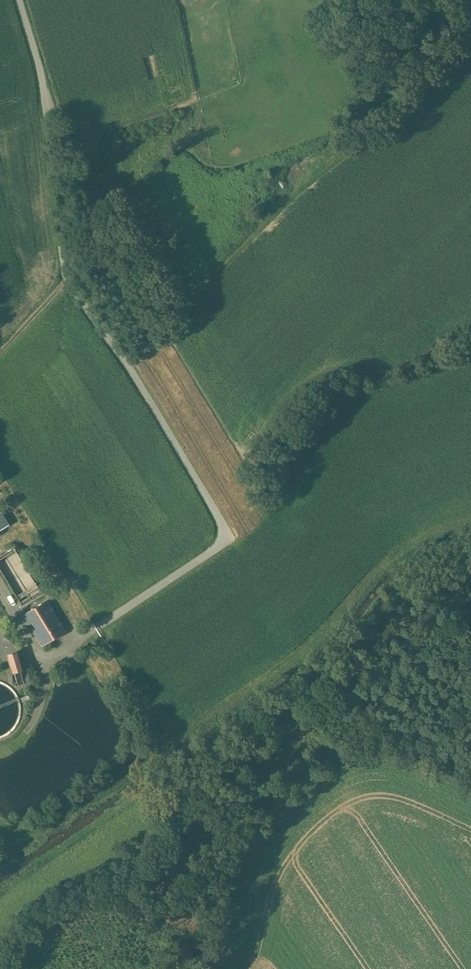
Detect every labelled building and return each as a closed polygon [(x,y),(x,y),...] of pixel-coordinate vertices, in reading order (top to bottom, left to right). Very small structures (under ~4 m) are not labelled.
[(46,601),(23,615),(41,645),(64,631),(46,601)] [(20,670),(15,652),(8,654),(13,672),(16,682),(14,683),(14,686),(24,683),(19,670),(20,670)] [(31,693),(20,697),(22,701),(33,698),(31,693)]
